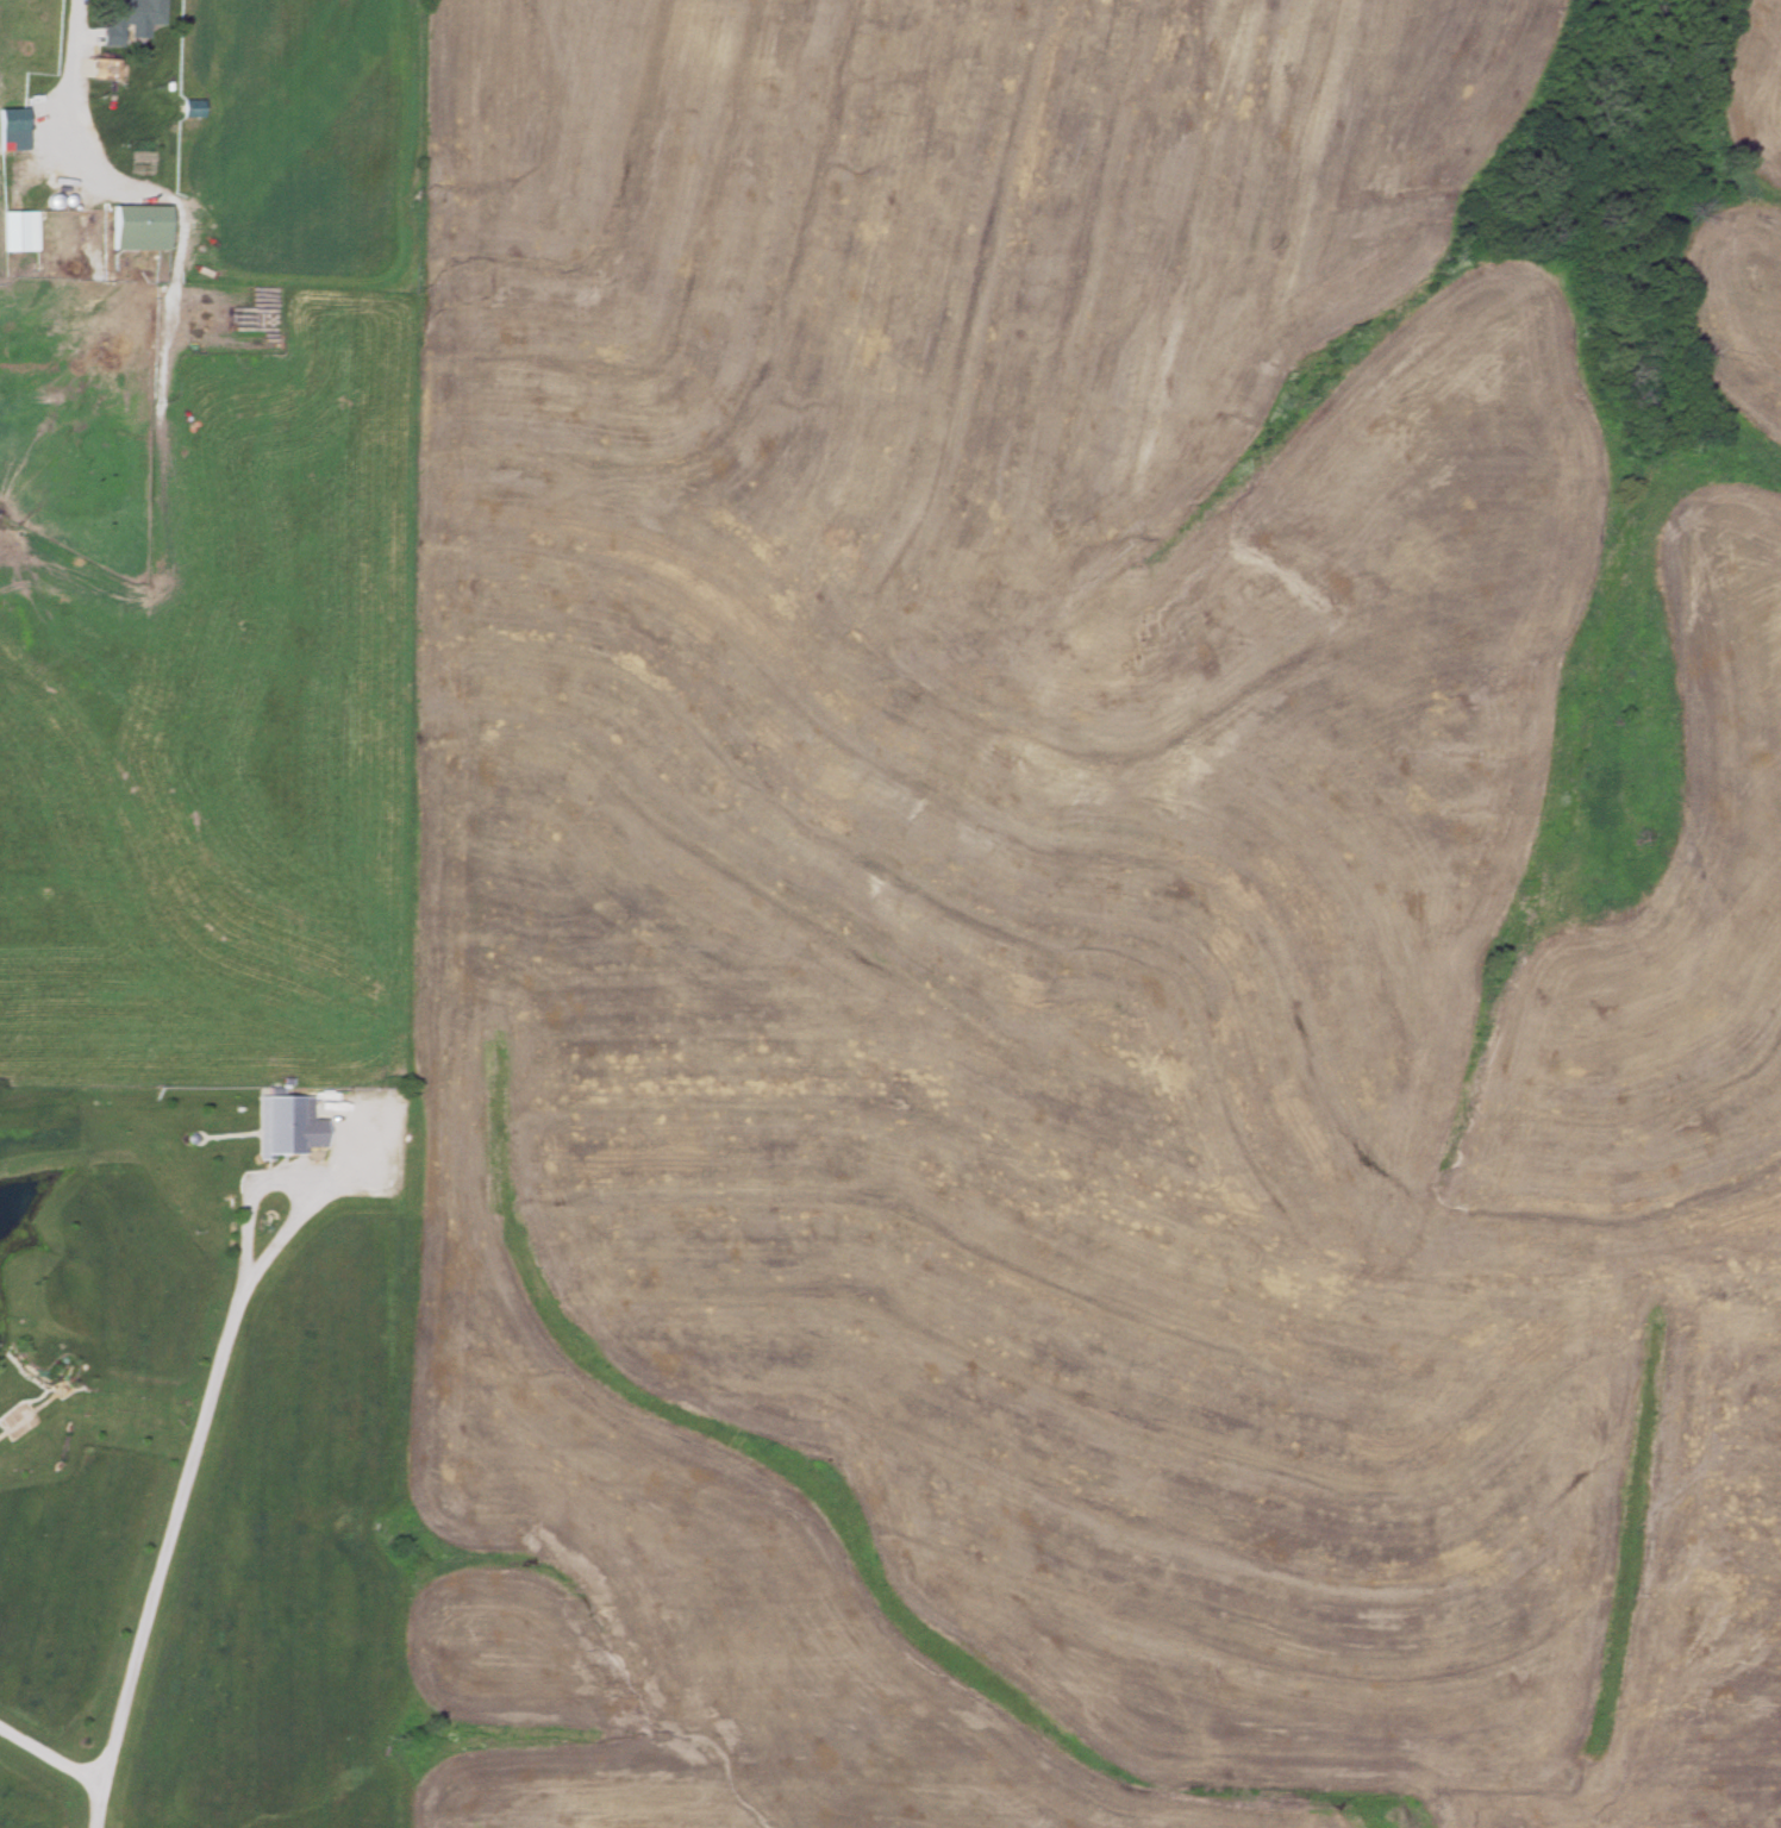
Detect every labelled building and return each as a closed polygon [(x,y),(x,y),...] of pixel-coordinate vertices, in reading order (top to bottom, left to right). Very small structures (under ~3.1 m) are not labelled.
[(108,25),(162,26),(163,0),(109,0),(108,25)] [(116,61),(93,60),(93,79),(116,80),(116,61)] [(202,117),(202,102),(184,102),(184,117),(202,117)] [(28,110),(0,110),(0,151),(28,151),(28,110)] [(113,251),(170,251),(170,206),(113,206),(113,251)] [(38,212),(4,212),(4,253),(38,253),(38,212)] [(302,1098),(259,1098),(259,1157),(302,1157),(302,1098)]
